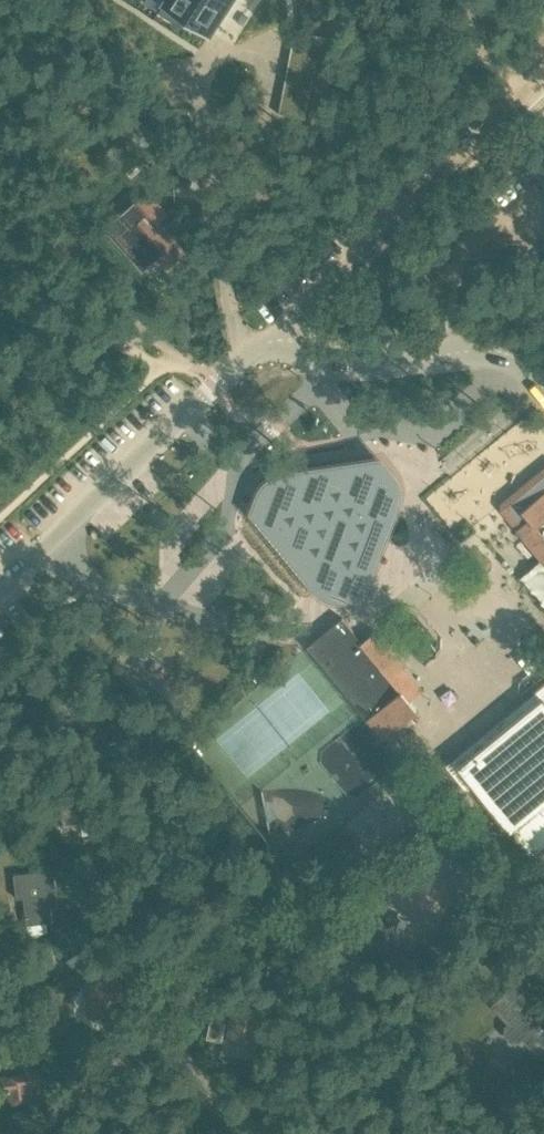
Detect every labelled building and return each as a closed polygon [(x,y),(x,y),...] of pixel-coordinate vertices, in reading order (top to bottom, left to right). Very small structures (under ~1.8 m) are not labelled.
[(163,1),(209,31),(229,0),(164,0),(163,1)] [(136,200),(106,229),(144,270),(159,256),(169,268),(188,251),(168,229),(177,220),(150,190),(138,202),(136,200)] [(269,473),(261,483),(251,506),(270,530),(276,537),(322,592),(330,597),(345,599),(353,598),(366,595),(404,493),(404,486),(403,478),(400,471),(384,451),(345,457),(292,466),(282,468),(269,473)] [(543,492),(543,464),(498,502),(524,534),(537,525),(524,508),(543,492)] [(264,499),(262,502),(263,505),(274,518),(276,516),(280,521),(276,525),(275,526),(275,527),(275,528),(275,529),(275,530),(275,531),(276,531),(314,578),(315,578),(315,579),(316,579),(317,579),(318,579),(319,579),(320,579),(320,578),(332,569),(328,563),(333,559),(347,576),(348,577),(349,577),(350,577),(350,578),(351,578),(351,577),(352,577),(353,577),(374,560),(374,559),(375,559),(375,558),(376,557),(376,556),(376,555),(375,554),(375,553),(361,536),(377,523),(378,523),(388,515),(349,467),(339,476),(335,480),(334,479),(334,478),(333,478),(332,478),(331,477),(330,477),(329,477),(328,478),(327,478),(326,478),(326,479),(325,479),(325,480),(324,480),(324,481),(324,482),(323,482),(323,483),(323,484),(323,485),(324,486),(324,487),(324,488),(325,488),(322,490),(316,483),(317,482),(306,469),(305,469),(304,468),(303,468),(302,468),(301,468),(301,469),(300,469),(264,499)] [(524,508),(537,525),(524,536),(543,560),(543,559),(543,492),(524,508)] [(360,642),(352,632),(355,629),(343,615),(308,644),(384,737),(419,708),(404,689),(417,678),(376,629),(360,642)] [(447,763),(468,789),(475,784),(533,856),(543,847),(543,684),(447,763)] [(89,786),(57,792),(62,823),(94,818),(89,786)] [(53,868),(14,874),(17,898),(24,897),(27,924),(53,921),(51,905),(58,904),(53,868)] [(379,911),(367,943),(392,953),(405,921),(379,911)] [(510,939),(496,943),(501,959),(515,955),(510,939)] [(123,973),(85,978),(89,1017),(109,1015),(108,998),(126,996),(123,973)] [(493,1002),(492,1003),(530,1044),(538,1037),(543,1043),(543,998),(522,975),(493,1002)] [(264,1003),(230,998),(224,1041),(258,1046),(264,1003)] [(31,1083),(36,1082),(35,1070),(23,1070),(23,1073),(5,1075),(7,1103),(33,1099),(31,1083)]
